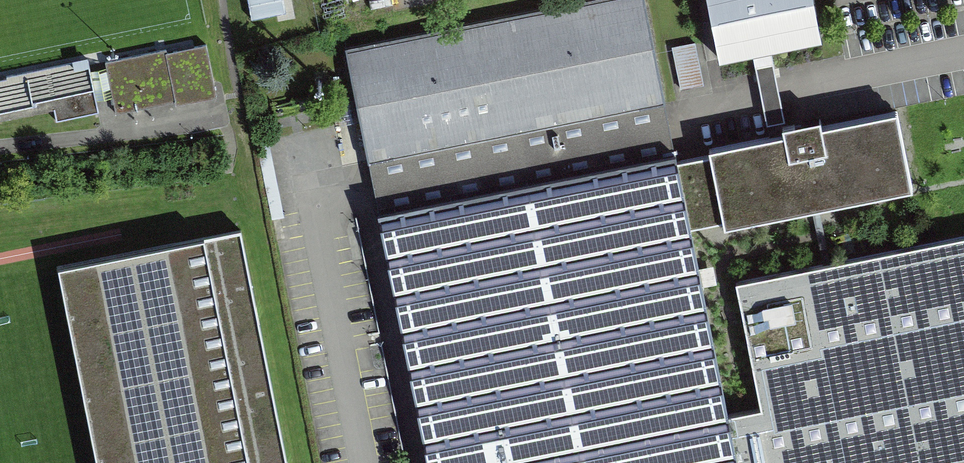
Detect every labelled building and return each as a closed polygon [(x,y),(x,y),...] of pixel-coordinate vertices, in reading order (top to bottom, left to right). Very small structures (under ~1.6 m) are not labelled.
[(252,21),(286,14),(283,0),(248,0),(252,21)] [(814,38),(806,0),(701,0),(713,58),(762,48),(814,38)] [(634,2),(336,63),(417,462),(729,462),(634,2)] [(677,44),(681,87),(705,84),(701,41),(677,44)] [(106,64),(116,114),(175,102),(176,105),(215,97),(205,47),(166,55),(165,51),(106,64)] [(97,116),(87,67),(0,84),(0,122),(53,112),(55,124),(97,116)] [(731,223),(912,182),(896,109),(826,125),(823,114),(784,123),(785,130),(713,147),(731,223)] [(63,266),(104,462),(287,462),(238,229),(63,266)] [(738,279),(765,405),(733,412),(744,462),(963,462),(963,233),(738,279)]
